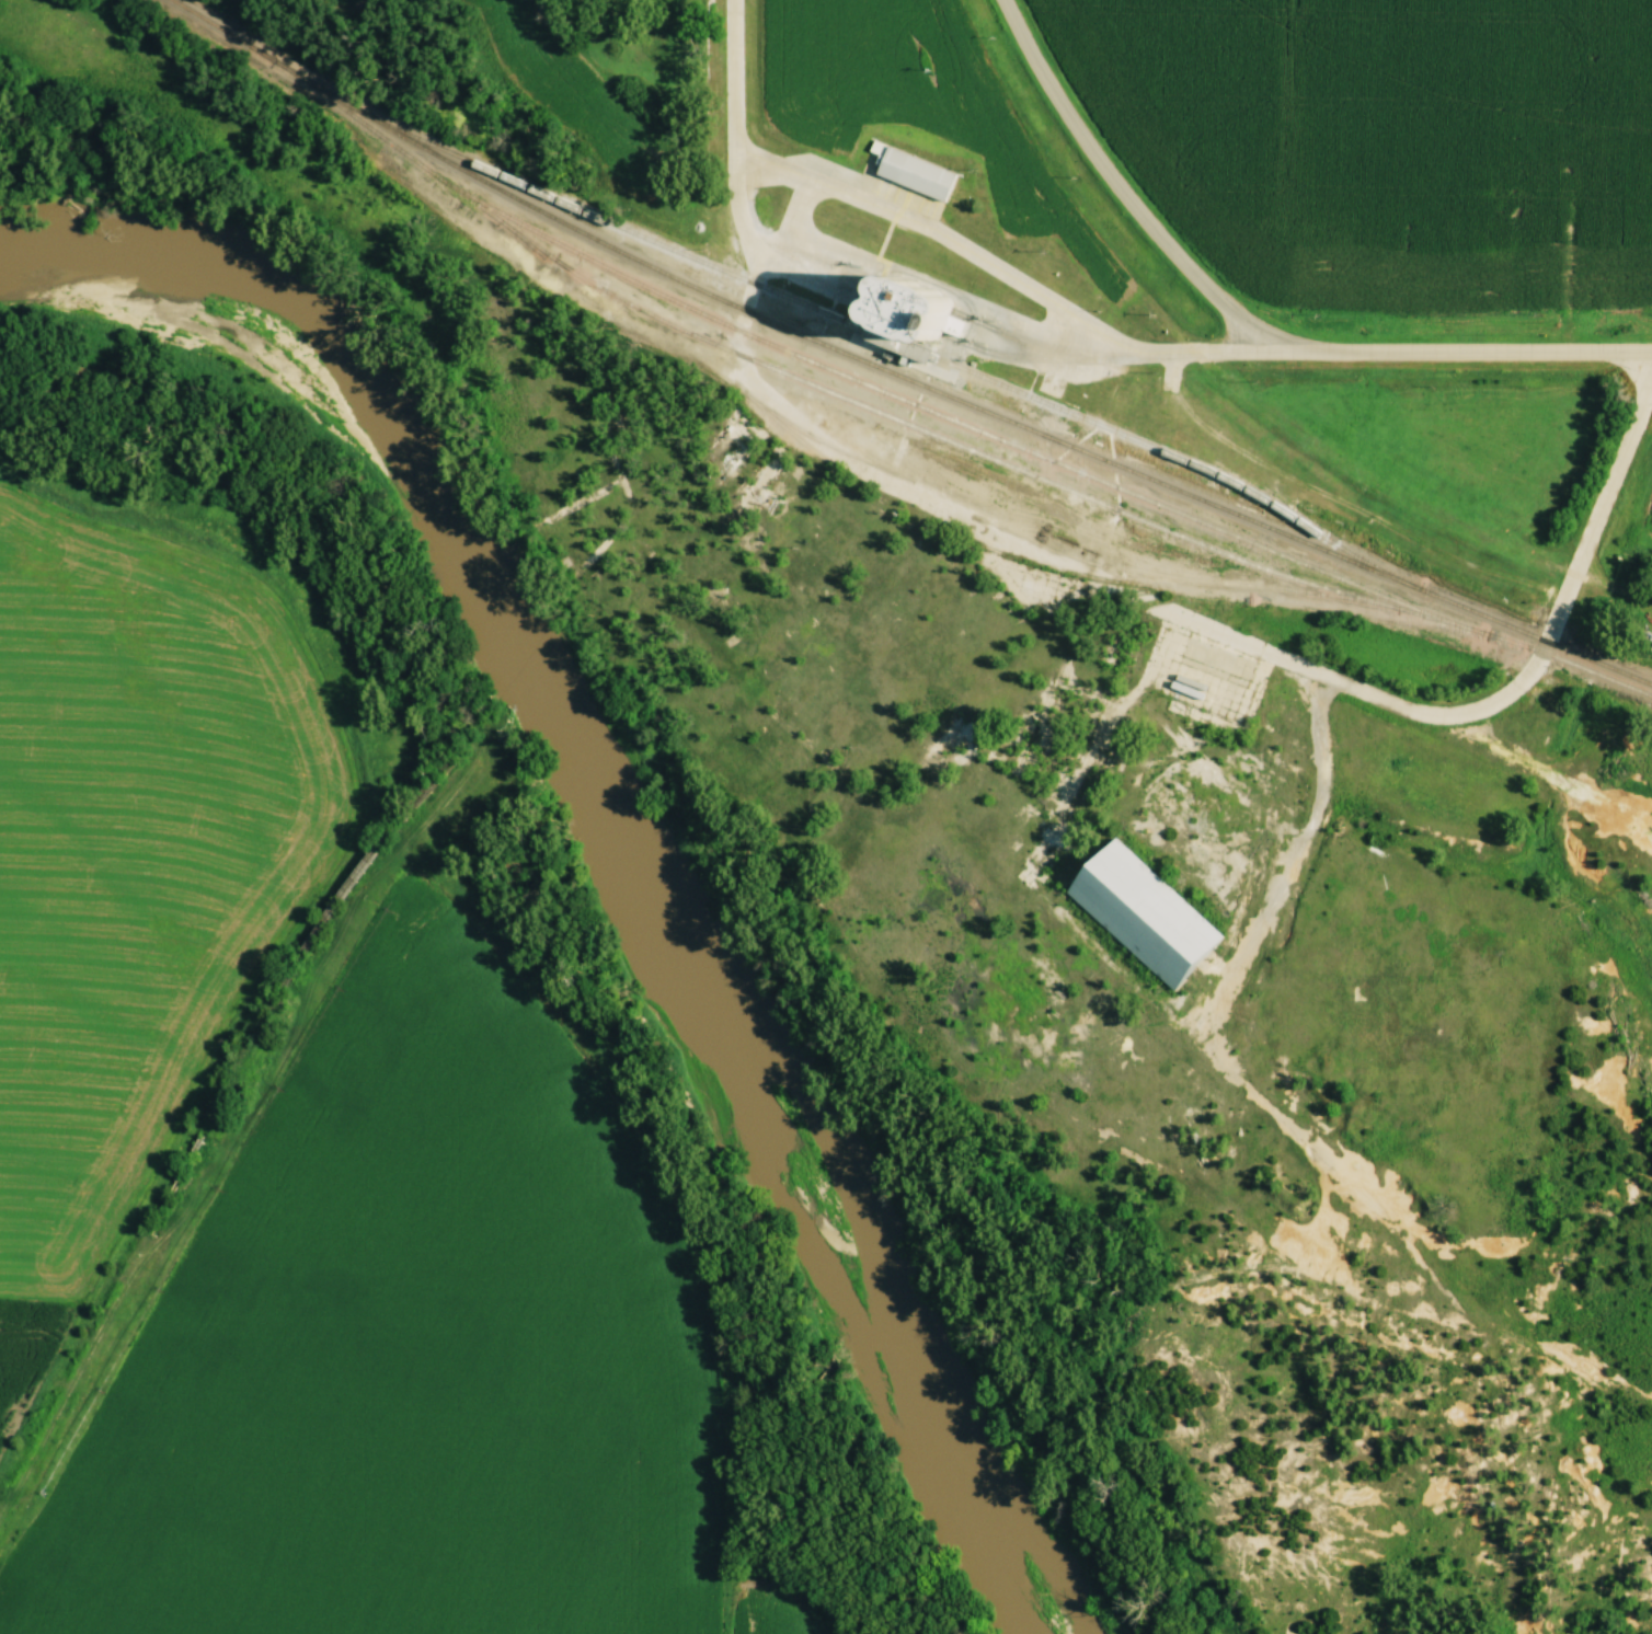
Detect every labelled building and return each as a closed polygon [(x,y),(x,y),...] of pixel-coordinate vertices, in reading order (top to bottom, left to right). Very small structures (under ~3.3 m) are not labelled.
[(942,202),(953,172),(870,142),(860,172),(942,202)] [(1172,990),(1221,935),(1107,834),(1059,889),(1172,990)]
